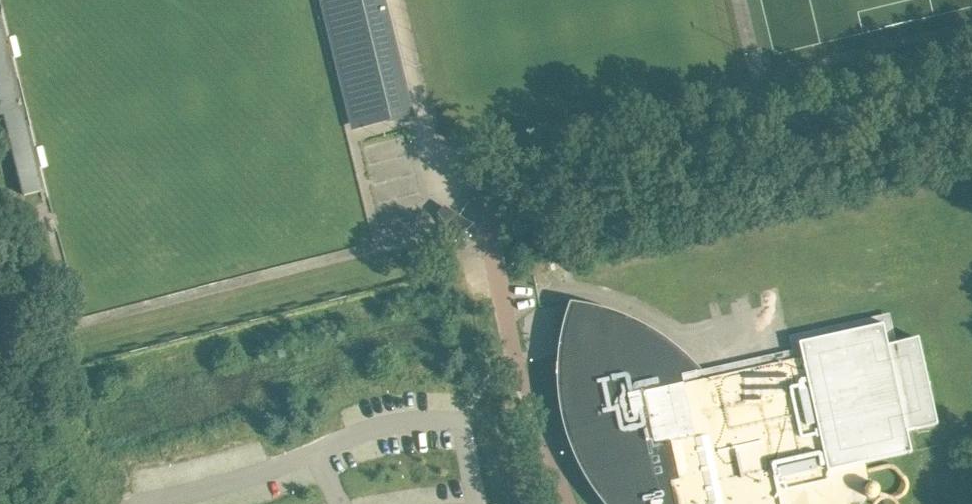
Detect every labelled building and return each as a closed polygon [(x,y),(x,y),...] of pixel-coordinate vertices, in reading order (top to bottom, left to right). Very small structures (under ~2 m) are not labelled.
[(358,127),(388,120),(388,121),(412,115),(384,0),(327,0),(358,127)] [(480,190),(488,177),(476,168),(467,181),(479,189),(480,190)] [(450,214),(449,213),(449,214),(450,215),(447,219),(446,218),(448,221),(450,222),(451,224),(453,225),(454,226),(456,227),(457,226),(456,226),(457,223),(458,223),(458,222),(457,222),(456,219),(455,218),(454,217),(453,216),(451,215),(450,214)] [(560,372),(561,386),(562,399),(564,412),(567,425),(571,438),(572,440),(574,446),(578,457),(584,469),(591,480),(595,486),(601,494),(603,503),(604,503),(864,503),(867,499),(868,498),(871,499),(874,499),(877,497),(878,496),(879,493),(879,490),(878,487),(876,485),(874,483),(871,483),(866,462),(912,452),(912,451),(907,431),(937,424),(918,338),(896,343),(888,345),(883,324),(800,342),(802,354),(803,357),(795,358),(765,365),(698,380),(697,377),(696,372),(697,371),(697,370),(695,368),(693,366),(691,364),(688,361),(685,358),(682,355),(678,352),(675,349),(673,347),(667,343),(656,335),(644,328),(633,322),(623,318),(614,315),(604,312),(598,310),(592,308),(585,307),(579,306),(572,305),(570,305),(570,306),(572,306),(568,319),(565,332),(562,345),(561,359),(560,372)]
